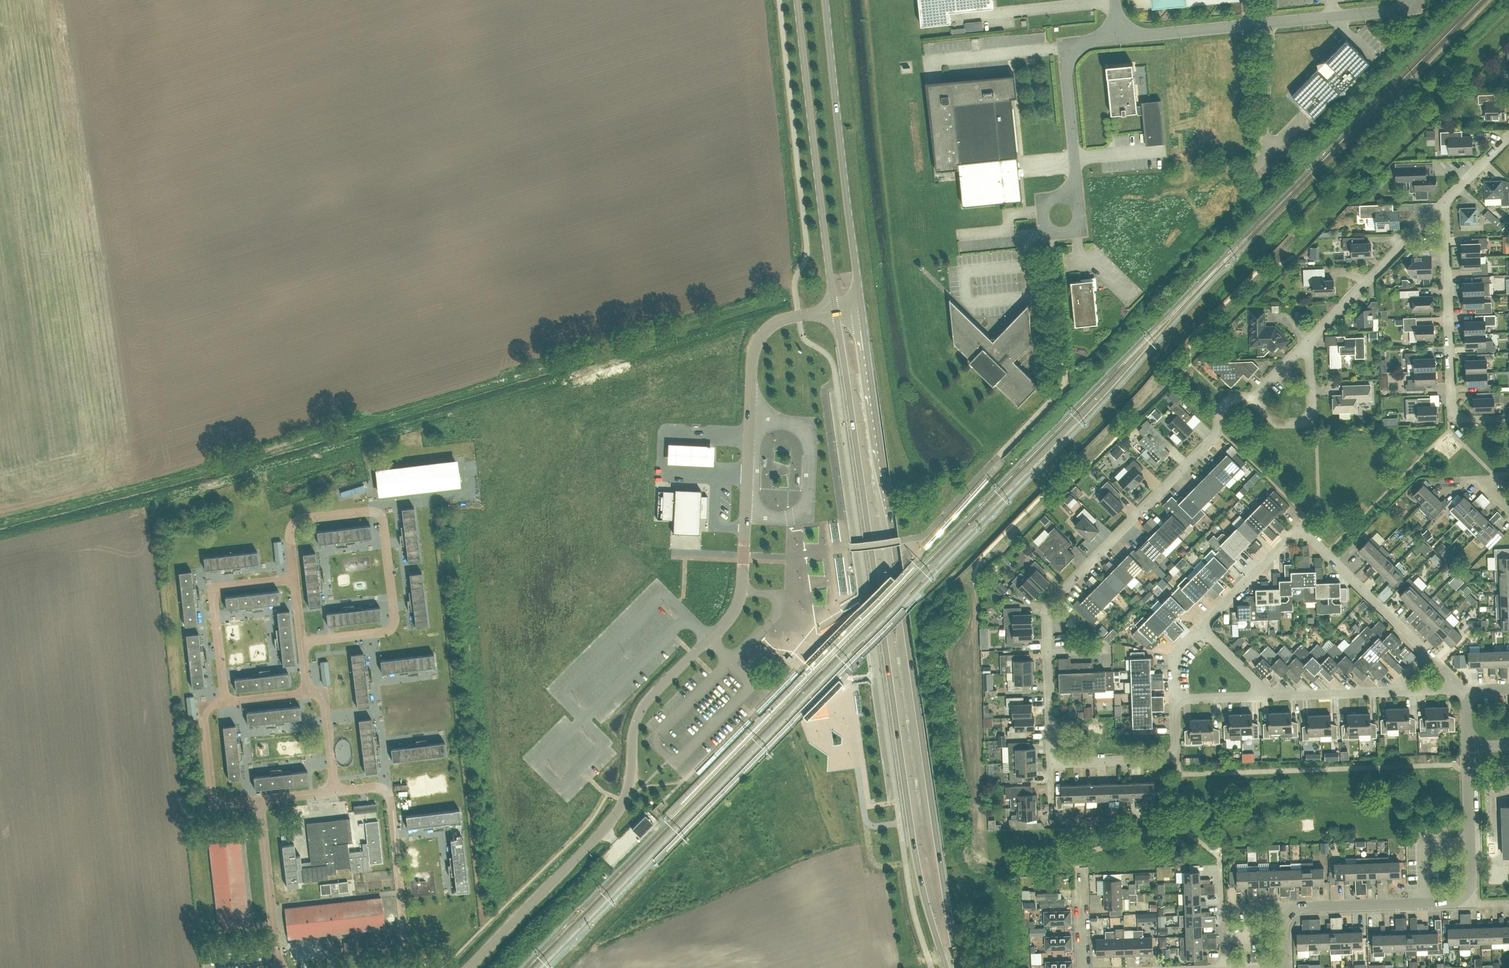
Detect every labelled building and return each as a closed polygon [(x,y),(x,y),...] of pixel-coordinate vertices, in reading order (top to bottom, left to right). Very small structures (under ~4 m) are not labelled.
[(951,12),(994,8),(993,0),(919,0),(922,26),(952,23),(951,12)] [(982,22),(966,23),(967,31),(983,30),(982,22)] [(1319,68),(1292,95),(1301,104),(1315,118),(1370,63),(1355,49),(1355,48),(1346,40),(1326,61),(1318,63),(1319,68)] [(1138,109),(1133,64),(1107,66),(1112,115),(1138,112),(1143,111),(1146,145),(1165,143),(1161,100),(1142,102),(1143,108),(1138,109)] [(962,206),(1023,200),(1010,76),(944,82),(944,83),(945,83),(945,85),(939,86),(939,84),(934,85),(935,87),(931,87),(933,100),(931,100),(930,100),(936,166),(958,163),(962,206)] [(1495,121),(1505,121),(1504,101),(1493,101),(1493,94),(1478,95),(1479,104),(1486,103),(1486,120),(1495,120),(1495,121)] [(1449,153),(1473,153),(1472,137),(1455,138),(1455,131),(1441,132),(1441,145),(1449,145),(1449,153)] [(1427,198),(1427,190),(1436,190),(1435,175),(1420,176),(1420,163),(1396,164),(1396,177),(1401,177),(1401,181),(1415,181),(1416,198),(1427,198)] [(1501,204),(1508,204),(1508,192),(1503,192),(1502,180),(1484,181),(1485,199),(1501,198),(1501,204)] [(1398,227),(1399,227),(1398,211),(1381,212),(1381,204),(1360,205),(1360,218),(1376,217),(1377,231),(1387,230),(1387,227),(1398,226),(1398,227)] [(1460,207),(1460,225),(1478,225),(1478,207),(1460,207)] [(1484,215),(1496,226),(1500,221),(1488,210),(1484,215)] [(1343,238),(1343,250),(1352,250),(1352,256),(1371,256),(1371,243),(1356,243),(1355,237),(1343,238)] [(1480,256),(1480,248),(1487,248),(1487,237),(1474,238),(1475,243),(1462,244),(1462,256),(1480,256)] [(1430,267),(1429,255),(1414,256),(1412,258),(1412,262),(1408,267),(1408,271),(1414,277),(1418,277),(1420,274),(1424,278),(1432,277),(1432,267),(1430,267)] [(1488,268),(1481,268),(1480,256),(1462,256),(1463,269),(1476,269),(1476,274),(1488,274),(1488,268)] [(1334,280),(1323,280),(1322,268),(1303,269),(1304,285),(1314,285),(1314,294),(1334,293),(1334,280)] [(1484,294),(1484,282),(1490,282),(1490,276),(1477,277),(1477,282),(1463,283),(1464,295),(1484,294)] [(1083,281),(1071,282),(1076,326),(1098,324),(1095,285),(1094,285),(1094,280),(1083,281)] [(1413,311),(1433,310),(1433,296),(1419,296),(1419,290),(1400,291),(1401,297),(1413,297),(1413,311)] [(1492,302),(1484,302),(1484,294),(1464,295),(1464,308),(1478,307),(1478,313),(1492,312),(1492,302)] [(996,338),(996,337),(992,337),(991,338),(951,299),(951,298),(950,298),(955,345),(956,345),(956,344),(972,359),(970,361),(994,385),(996,383),(1019,405),(1018,406),(1019,406),(1040,384),(1040,383),(1039,384),(1014,361),(1032,342),(1032,343),(1033,343),(1029,304),(1028,304),(1028,305),(996,338)] [(1365,310),(1357,318),(1358,325),(1373,325),(1372,319),(1378,318),(1378,301),(1371,301),(1371,310),(1365,310)] [(1263,324),(1264,324),(1264,312),(1258,312),(1258,310),(1250,310),(1250,325),(1255,325),(1255,331),(1252,331),(1252,341),(1256,345),(1267,345),(1273,350),(1278,345),(1281,347),(1288,340),(1278,331),(1274,327),(1263,327),(1263,324)] [(1486,333),(1485,321),(1496,320),(1496,315),(1478,315),(1479,321),(1465,321),(1465,334),(1486,333)] [(1434,339),(1434,325),(1416,325),(1416,317),(1404,318),(1404,331),(1416,331),(1416,339),(1434,339)] [(1493,341),(1486,341),(1486,333),(1465,334),(1466,346),(1479,346),(1480,352),(1496,351),(1496,345),(1493,345),(1493,341)] [(1337,345),(1330,345),(1331,367),(1341,367),(1341,354),(1355,353),(1355,358),(1365,358),(1365,337),(1345,338),(1345,336),(1336,336),(1337,345)] [(1408,364),(1415,364),(1415,371),(1435,370),(1435,358),(1421,358),(1421,352),(1405,353),(1405,359),(1407,359),(1408,364)] [(1487,372),(1486,359),(1492,359),(1492,353),(1480,354),(1480,359),(1466,360),(1467,372),(1487,372)] [(1253,361),(1213,362),(1214,372),(1218,371),(1218,375),(1218,377),(1221,377),(1231,387),(1244,374),(1248,379),(1259,367),(1253,361)] [(1422,383),(1436,383),(1435,370),(1415,371),(1415,379),(1408,379),(1408,384),(1406,384),(1406,390),(1422,390),(1422,383)] [(1467,385),(1481,384),(1481,390),(1494,390),(1493,384),(1487,384),(1487,372),(1467,372),(1467,385)] [(1370,385),(1343,386),(1344,395),(1333,395),(1334,412),(1340,412),(1340,417),(1342,418),(1349,418),(1351,416),(1351,411),(1357,411),(1357,400),(1371,400),(1370,385)] [(1487,398),(1474,398),(1474,411),(1494,410),(1494,402),(1500,402),(1500,392),(1487,392),(1487,398)] [(1430,398),(1412,398),(1408,398),(1406,400),(1407,412),(1408,413),(1418,413),(1418,419),(1437,419),(1437,406),(1431,406),(1430,398)] [(1193,429),(1183,420),(1189,414),(1176,402),(1170,407),(1178,415),(1168,424),(1183,439),(1193,429)] [(1151,422),(1161,413),(1153,404),(1144,413),(1151,422)] [(1164,436),(1152,424),(1147,419),(1141,425),(1143,427),(1139,431),(1144,436),(1139,441),(1146,449),(1141,454),(1155,468),(1170,452),(1159,442),(1164,436)] [(691,443),(668,442),(668,462),(691,463),(714,465),(714,444),(691,443)] [(1233,476),(1242,467),(1241,467),(1246,463),(1236,453),(1232,458),(1228,454),(1219,462),(1233,476)] [(1130,472),(1120,481),(1116,477),(1116,478),(1129,491),(1143,477),(1144,478),(1139,473),(1143,468),(1134,459),(1125,468),(1130,472)] [(455,461),(377,470),(380,494),(458,485),(455,461)] [(1211,470),(1225,484),(1233,476),(1219,462),(1211,470)] [(1217,492),(1225,484),(1211,470),(1203,478),(1217,492)] [(1195,486),(1209,500),(1217,492),(1203,478),(1195,486)] [(1426,479),(1422,483),(1423,484),(1413,494),(1422,503),(1433,493),(1431,491),(1427,487),(1430,483),(1426,479)] [(1106,495),(1100,501),(1114,515),(1124,505),(1116,498),(1120,493),(1107,481),(1100,489),(1106,495)] [(364,484),(341,492),(342,496),(365,489),(364,484)] [(1187,495),(1201,508),(1209,500),(1195,486),(1187,495)] [(1439,504),(1441,502),(1435,495),(1439,492),(1435,488),(1431,491),(1433,493),(1422,503),(1419,507),(1432,520),(1443,508),(1439,504)] [(698,534),(699,534),(700,518),(706,518),(707,496),(701,496),(701,490),(696,490),(696,491),(700,491),(700,496),(676,495),(676,490),(676,489),(675,489),(675,491),(658,491),(657,519),(673,520),(673,528),(674,528),(674,527),(698,528),(698,534)] [(1274,490),(1269,495),(1261,503),(1275,517),(1279,513),(1282,515),(1290,506),(1274,490)] [(1463,495),(1464,496),(1450,510),(1459,519),(1473,505),(1471,504),(1467,499),(1470,496),(1466,492),(1463,495)] [(1072,507),(1078,501),(1075,498),(1071,494),(1065,500),(1069,504),(1072,507)] [(1191,523),(1193,526),(1198,521),(1206,513),(1201,508),(1187,495),(1183,498),(1181,496),(1177,500),(1172,496),(1168,500),(1175,507),(1177,510),(1191,523)] [(1479,504),(1475,500),(1471,504),(1473,505),(1459,519),(1467,528),(1481,513),(1480,512),(1475,508),(1479,504)] [(1267,525),(1270,522),(1280,532),(1285,527),(1275,517),(1261,503),(1253,511),(1267,525)] [(414,507),(401,509),(408,562),(421,561),(414,507)] [(1075,526),(1089,540),(1099,530),(1091,522),(1095,518),(1085,508),(1077,515),(1081,520),(1075,526)] [(1490,522),(1488,520),(1484,516),(1487,512),(1483,508),(1480,512),(1481,513),(1467,528),(1476,536),(1490,522)] [(1187,527),(1186,527),(1191,523),(1177,510),(1173,514),(1172,514),(1164,522),(1178,536),(1187,527)] [(1277,535),(1267,525),(1253,511),(1245,520),(1259,533),(1262,530),(1273,540),(1277,535)] [(1502,516),(1497,511),(1488,520),(1490,522),(1476,536),(1490,549),(1504,535),(1499,530),(1493,525),(1502,516)] [(1147,521),(1170,544),(1178,536),(1164,522),(1161,526),(1152,517),(1147,521)] [(1251,541),(1259,533),(1245,520),(1237,528),(1251,541)] [(1147,521),(1142,526),(1152,535),(1148,538),(1162,552),(1170,544),(1147,521)] [(372,538),(370,525),(317,531),(318,544),(372,538)] [(1069,558),(1073,554),(1064,545),(1068,540),(1055,527),(1049,533),(1050,534),(1038,546),(1047,555),(1046,556),(1059,570),(1063,566),(1064,567),(1068,563),(1067,562),(1070,559),(1069,558)] [(1243,550),(1251,541),(1237,528),(1229,536),(1243,550)] [(1428,540),(1433,535),(1427,529),(1422,534),(1428,540)] [(1243,550),(1229,536),(1228,537),(1224,533),(1222,533),(1217,538),(1217,541),(1218,542),(1214,546),(1219,551),(1219,550),(1231,562),(1243,550)] [(1381,545),(1372,536),(1368,541),(1364,537),(1355,545),(1359,549),(1358,550),(1367,559),(1378,548),(1378,549),(1381,545)] [(1159,565),(1154,560),(1162,552),(1148,538),(1140,547),(1136,551),(1134,549),(1152,568),(1155,570),(1159,565)] [(1257,539),(1253,543),(1259,549),(1263,545),(1257,539)] [(281,541),(274,542),(276,564),(284,563),(281,541)] [(1249,547),(1255,553),(1259,549),(1253,543),(1249,547)] [(1367,559),(1373,565),(1365,573),(1369,577),(1377,569),(1376,567),(1386,557),(1389,553),(1381,545),(1378,549),(1378,548),(1367,559)] [(1500,570),(1508,569),(1508,548),(1495,549),(1495,570),(1500,570)] [(1135,576),(1143,567),(1148,572),(1152,568),(1134,549),(1129,553),(1121,562),(1135,576)] [(1219,550),(1219,551),(1206,563),(1220,577),(1233,564),(1231,562),(1219,550)] [(257,551),(204,557),(205,570),(259,564),(257,551)] [(309,607),(322,606),(315,552),(303,554),(309,607)] [(1297,571),(1292,572),(1293,603),(1305,602),(1303,555),(1296,556),(1297,571)] [(1310,571),(1310,555),(1303,555),(1305,602),(1317,602),(1316,571),(1315,571),(1310,571)] [(1187,562),(1183,557),(1176,565),(1180,569),(1187,562)] [(1376,567),(1377,569),(1382,573),(1375,581),(1379,585),(1386,577),(1384,576),(1395,565),(1386,557),(1376,567)] [(1041,591),(1049,582),(1040,573),(1044,569),(1035,560),(1031,564),(1036,569),(1028,578),(1041,591)] [(1116,567),(1109,560),(1106,563),(1111,568),(1113,570),(1127,584),(1135,576),(1121,562),(1116,567)] [(1384,576),(1386,577),(1390,582),(1387,585),(1391,589),(1395,585),(1394,584),(1404,574),(1403,573),(1406,571),(1402,567),(1403,565),(1399,561),(1395,565),(1384,576)] [(1105,562),(1102,565),(1108,571),(1111,568),(1106,563),(1105,562)] [(1220,577),(1206,563),(1198,571),(1220,593),(1226,588),(1217,580),(1220,577)] [(1285,564),(1285,580),(1280,580),(1281,611),(1293,611),(1293,603),(1292,572),(1292,564),(1285,564)] [(1322,566),(1315,567),(1315,571),(1316,571),(1317,602),(1317,613),(1329,613),(1328,582),(1323,582),(1322,566)] [(1500,570),(1495,570),(1496,582),(1500,582),(1508,581),(1508,569),(1500,570)] [(1113,570),(1105,578),(1119,592),(1127,584),(1113,570)] [(179,572),(185,626),(198,624),(191,571),(179,572)] [(1215,599),(1220,593),(1198,571),(1190,580),(1204,593),(1207,591),(1215,599)] [(428,626),(422,572),(409,574),(416,628),(428,626)] [(1269,619),(1282,619),(1281,611),(1280,580),(1280,572),(1273,572),(1274,588),(1269,588),(1268,588),(1269,619)] [(1032,600),(1041,591),(1028,578),(1023,573),(1010,586),(1019,595),(1023,591),(1032,600)] [(1089,579),(1094,584),(1098,581),(1092,575),(1089,579)] [(1459,575),(1454,579),(1461,586),(1465,582),(1459,575)] [(1178,585),(1180,586),(1175,590),(1191,606),(1196,602),(1204,593),(1190,580),(1187,576),(1178,585)] [(1097,586),(1111,600),(1119,592),(1105,578),(1097,586)] [(1340,582),(1335,582),(1335,578),(1328,579),(1328,582),(1329,613),(1341,612),(1341,603),(1335,603),(1332,601),(1332,599),(1335,596),(1340,596),(1340,600),(1347,600),(1347,587),(1341,588),(1340,582)] [(993,584),(999,591),(1005,586),(1000,579),(993,584)] [(1091,588),(1094,584),(1089,579),(1085,582),(1091,588)] [(1251,620),(1257,620),(1269,619),(1268,588),(1269,588),(1268,580),(1261,581),(1262,589),(1256,589),(1256,595),(1249,595),(1250,598),(1250,609),(1251,609),(1251,620)] [(1403,605),(1407,609),(1410,605),(1409,604),(1419,594),(1420,594),(1423,591),(1414,581),(1409,586),(1405,582),(1397,590),(1401,594),(1400,595),(1406,601),(1403,605)] [(1500,582),(1501,594),(1508,593),(1508,581),(1500,582)] [(1103,608),(1111,600),(1097,586),(1089,594),(1103,608)] [(280,603),(279,590),(225,597),(226,609),(280,603)] [(1175,590),(1171,595),(1163,603),(1177,617),(1181,612),(1182,613),(1186,609),(1187,610),(1191,606),(1175,590)] [(1477,598),(1491,597),(1490,590),(1476,591),(1477,598)] [(1415,610),(1411,613),(1405,619),(1409,623),(1419,614),(1417,612),(1431,599),(1423,591),(1420,594),(1419,594),(1409,604),(1410,605),(1415,610)] [(1501,594),(1496,594),(1496,606),(1501,606),(1508,605),(1508,593),(1501,594)] [(1098,619),(1095,616),(1103,608),(1089,594),(1081,603),(1078,600),(1072,605),(1093,625),(1098,619)] [(1232,611),(1232,624),(1239,623),(1239,619),(1245,619),(1247,621),(1247,624),(1245,626),(1239,627),(1239,636),(1251,635),(1251,620),(1251,609),(1250,609),(1250,598),(1249,595),(1246,595),(1246,598),(1240,599),(1240,605),(1238,605),(1238,611),(1232,611)] [(1420,629),(1424,626),(1427,622),(1426,621),(1440,607),(1431,599),(1417,612),(1419,614),(1423,618),(1415,627),(1419,631),(1420,629)] [(1492,602),(1477,602),(1477,613),(1492,613),(1492,602)] [(1179,635),(1185,630),(1174,620),(1177,617),(1163,603),(1155,611),(1169,625),(1179,635)] [(1501,606),(1496,606),(1497,618),(1502,618),(1508,617),(1508,605),(1501,606)] [(328,626),(381,619),(380,607),(326,613),(328,626)] [(1032,627),(1032,614),(1019,614),(1019,607),(1004,608),(1004,620),(1004,628),(1007,627),(1032,627)] [(1428,639),(1431,636),(1436,631),(1435,629),(1445,619),(1448,615),(1440,607),(1426,621),(1427,622),(1432,627),(1423,635),(1428,639)] [(283,665),(295,664),(289,610),(276,612),(283,665)] [(1161,633),(1162,634),(1166,630),(1168,632),(1166,633),(1174,641),(1179,635),(1169,625),(1155,611),(1147,619),(1161,633)] [(1073,613),(1064,618),(1069,626),(1077,621),(1073,613)] [(1135,624),(1139,627),(1138,628),(1139,628),(1133,634),(1146,648),(1152,649),(1160,641),(1156,638),(1161,633),(1147,619),(1143,616),(1135,624)] [(1436,631),(1441,635),(1432,644),(1436,648),(1445,639),(1443,638),(1453,627),(1445,619),(1435,629),(1436,631)] [(1382,631),(1386,626),(1380,620),(1371,628),(1371,629),(1390,647),(1389,647),(1402,659),(1411,650),(1406,646),(1402,650),(1398,646),(1402,642),(1391,631),(1387,636),(1383,636),(1382,634),(1382,631)] [(1103,625),(1098,630),(1104,636),(1108,631),(1103,625)] [(1397,662),(1386,651),(1389,647),(1390,647),(1371,629),(1371,628),(1368,625),(1359,634),(1381,655),(1381,656),(1392,667),(1397,662)] [(1007,640),(1008,646),(1020,645),(1020,640),(1033,639),(1032,627),(1007,627),(1007,640)] [(1452,646),(1462,636),(1453,627),(1443,638),(1445,639),(1452,646)] [(205,687),(199,633),(186,635),(192,688),(205,687)] [(1384,675),(1389,670),(1377,659),(1381,656),(1381,655),(1359,634),(1351,642),(1384,675)] [(1368,669),(1379,680),(1384,675),(1351,642),(1343,651),(1342,651),(1364,673),(1365,672),(1368,669)] [(1346,681),(1351,676),(1348,673),(1326,651),(1318,643),(1310,652),(1309,652),(1331,674),(1332,673),(1335,670),(1346,681)] [(1363,680),(1368,675),(1365,672),(1364,673),(1342,651),(1343,651),(1334,643),(1326,651),(1348,673),(1352,669),(1363,680)] [(1313,682),(1318,677),(1315,674),(1293,652),(1285,644),(1277,653),(1276,653),(1298,675),(1299,675),(1302,671),(1313,682)] [(1330,681),(1335,676),(1332,673),(1331,674),(1309,652),(1310,652),(1301,644),(1293,652),(1315,674),(1319,670),(1330,681)] [(1297,683),(1302,678),(1299,675),(1298,675),(1276,653),(1277,653),(1268,645),(1260,654),(1282,675),(1286,672),(1297,683)] [(1274,685),(1283,676),(1282,675),(1260,654),(1252,646),(1243,654),(1250,661),(1254,657),(1258,656),(1259,658),(1259,662),(1255,666),(1265,676),(1269,672),(1273,676),(1269,680),(1274,685)] [(1493,648),(1491,648),(1491,651),(1481,651),(1481,666),(1483,666),(1490,666),(1490,674),(1496,673),(1495,665),(1493,665),(1493,648)] [(1495,651),(1495,648),(1493,648),(1493,665),(1495,665),(1500,665),(1501,677),(1508,677),(1507,665),(1505,665),(1505,651),(1495,651)] [(1151,669),(1151,665),(1154,665),(1153,657),(1151,658),(1151,657),(1145,657),(1145,651),(1131,652),(1131,658),(1131,670),(1151,669)] [(1483,666),(1481,666),(1481,651),(1468,652),(1469,666),(1478,666),(1478,671),(1484,671),(1483,666)] [(351,654),(357,708),(370,706),(363,653),(351,654)] [(434,654),(380,660),(382,673),(436,666),(434,654)] [(1009,672),(1015,672),(1033,671),(1033,670),(1035,670),(1034,661),(1032,661),(1032,660),(1020,660),(1019,654),(1007,654),(1008,665),(1009,665),(1009,672)] [(1466,655),(1454,655),(1455,667),(1466,666),(1466,655)] [(323,684),(330,683),(328,661),(320,662),(323,684)] [(1163,673),(1151,673),(1151,669),(1131,670),(1132,681),(1151,681),(1164,680),(1163,673)] [(1015,672),(1015,679),(1008,679),(1008,690),(1021,690),(1020,684),(1033,683),(1033,671),(1015,672)] [(1083,691),(1082,671),(1071,672),(1072,691),(1083,691)] [(1094,671),(1082,671),(1083,691),(1095,691),(1094,671)] [(1095,691),(1106,690),(1114,690),(1114,671),(1106,671),(1094,671),(1095,691)] [(289,685),(288,672),(234,679),(236,691),(289,685)] [(1059,672),(1060,692),(1072,691),(1071,672),(1059,672)] [(1164,680),(1151,681),(1132,681),(1132,693),(1152,692),(1152,688),(1164,688),(1164,680)] [(1133,704),(1164,703),(1164,695),(1152,696),(1152,692),(1132,693),(1133,704)] [(194,696),(187,697),(189,719),(196,718),(194,696)] [(1032,716),(1032,703),(1020,704),(1020,697),(1007,697),(1007,708),(1013,708),(1014,717),(1016,717),(1032,716)] [(1133,715),(1153,715),(1153,711),(1165,710),(1164,703),(1133,704),(1133,715)] [(248,724),(301,718),(300,706),(246,712),(248,724)] [(1427,731),(1427,727),(1438,727),(1437,706),(1426,707),(1426,718),(1420,719),(1421,732),(1427,731)] [(1449,731),(1455,730),(1455,717),(1449,718),(1448,706),(1437,706),(1438,727),(1449,726),(1449,731)] [(1409,719),(1409,707),(1398,708),(1399,728),(1409,728),(1410,732),(1416,732),(1416,719),(1409,719)] [(1388,733),(1388,728),(1399,728),(1398,708),(1387,708),(1387,720),(1381,720),(1381,733),(1388,733)] [(1280,712),(1269,712),(1269,724),(1263,724),(1264,737),(1270,737),(1270,732),(1281,732),(1280,712)] [(1292,723),(1291,712),(1280,712),(1281,732),(1292,732),(1292,736),(1298,736),(1298,723),(1292,723)] [(1241,713),(1230,714),(1230,725),(1224,726),(1225,739),(1231,738),(1231,734),(1242,733),(1241,713)] [(1253,725),(1252,713),(1241,713),(1242,733),(1253,733),(1253,738),(1259,737),(1259,724),(1253,725)] [(1342,738),(1349,738),(1349,734),(1359,733),(1359,713),(1348,714),(1348,725),(1342,726),(1342,738)] [(1370,733),(1371,737),(1377,737),(1376,724),(1370,724),(1370,713),(1359,713),(1359,733),(1370,733)] [(425,714),(418,715),(419,733),(426,732),(425,714)] [(981,714),(981,723),(989,723),(989,714),(981,714)] [(1331,739),(1338,739),(1337,726),(1331,726),(1331,714),(1320,715),(1320,735),(1331,734),(1331,739)] [(1134,727),(1134,734),(1157,733),(1157,726),(1153,726),(1153,715),(1133,715),(1134,727)] [(1320,715),(1308,715),(1309,727),(1303,727),(1303,740),(1309,740),(1309,735),(1320,735),(1320,715)] [(1034,716),(1032,716),(1016,717),(1016,726),(1011,726),(1010,726),(1010,727),(1009,728),(1009,730),(1008,730),(1008,737),(1023,737),(1023,730),(1035,729),(1034,716)] [(365,773),(378,772),(371,718),(359,720),(365,773)] [(1213,730),(1213,718),(1202,719),(1203,739),(1214,738),(1214,743),(1220,743),(1220,730),(1213,730)] [(1202,719),(1191,719),(1191,731),(1185,731),(1185,744),(1192,744),(1192,739),(1203,739),(1202,719)] [(241,779),(235,725),(223,726),(229,780),(241,779)] [(392,761),(446,755),(444,742),(391,749),(392,761)] [(1010,762),(1036,761),(1036,748),(1022,749),(1021,742),(1009,743),(1010,762)] [(1036,761),(1010,762),(1010,782),(1023,782),(1023,775),(1036,774),(1036,761)] [(254,777),(255,789),(309,783),(307,770),(254,777)] [(1132,808),(1131,800),(1131,782),(1119,783),(1120,800),(1127,800),(1128,808),(1132,808)] [(1131,800),(1143,799),(1142,782),(1131,782),(1131,800)] [(1155,792),(1154,782),(1142,782),(1143,799),(1155,799),(1155,805),(1161,805),(1161,792),(1155,792)] [(1097,784),(1097,801),(1109,801),(1108,783),(1097,784)] [(1119,783),(1108,783),(1109,801),(1120,800),(1119,783)] [(1074,802),(1086,801),(1085,784),(1074,785),(1074,802)] [(1085,784),(1086,801),(1097,801),(1097,784),(1085,784)] [(1063,808),(1063,802),(1074,802),(1074,785),(1062,785),(1062,795),(1056,795),(1057,808),(1063,808)] [(1011,787),(1012,808),(1018,807),(1038,806),(1037,794),(1026,795),(1026,786),(1006,786),(1006,787),(1011,787)] [(660,811),(666,818),(680,804),(674,798),(660,811)] [(661,801),(652,810),(655,814),(665,805),(661,801)] [(354,806),(355,813),(377,811),(376,804),(354,806)] [(1018,807),(1018,814),(1012,815),(1012,819),(1010,819),(1010,829),(1033,828),(1032,824),(1026,822),(1026,819),(1027,819),(1038,818),(1038,806),(1018,807)] [(406,816),(407,828),(461,822),(459,809),(406,816)] [(645,815),(632,829),(638,835),(640,837),(646,831),(653,823),(645,815)] [(1098,816),(1086,817),(1086,819),(1087,819),(1087,825),(1098,824),(1098,816)] [(350,818),(306,823),(311,861),(296,863),(294,844),(282,845),(287,887),(299,886),(299,882),(303,882),(328,879),(327,874),(337,873),(336,868),(351,867),(348,843),(353,842),(350,818)] [(365,822),(370,864),(382,862),(378,821),(365,822)] [(469,891),(463,837),(450,839),(456,892),(469,891)] [(219,927),(249,924),(239,840),(209,843),(219,927)] [(1381,877),(1388,877),(1389,877),(1389,861),(1389,856),(1378,857),(1379,877),(1377,877),(1377,882),(1381,882),(1381,877)] [(1362,878),(1366,878),(1368,878),(1367,857),(1356,858),(1356,862),(1357,878),(1355,878),(1356,883),(1356,894),(1361,894),(1361,881),(1363,881),(1362,878)] [(1371,887),(1371,878),(1377,877),(1379,877),(1378,857),(1367,857),(1368,878),(1366,878),(1366,883),(1367,887),(1371,887)] [(1400,876),(1400,861),(1389,861),(1389,877),(1388,877),(1388,882),(1392,882),(1392,877),(1400,876)] [(1305,884),(1312,884),(1313,884),(1313,868),(1313,862),(1302,862),(1302,868),(1303,884),(1301,884),(1301,895),(1306,895),(1305,884)] [(1345,883),(1349,883),(1349,878),(1355,878),(1357,878),(1356,862),(1346,863),(1346,878),(1345,878),(1345,883)] [(1338,879),(1345,878),(1346,878),(1346,863),(1329,863),(1329,884),(1338,884),(1338,879)] [(1284,896),(1284,885),(1290,884),(1292,884),(1291,869),(1291,864),(1280,864),(1280,869),(1281,885),(1279,885),(1280,896),(1284,896)] [(1290,889),(1295,889),(1295,884),(1301,884),(1303,884),(1302,868),(1291,869),(1292,884),(1290,884),(1290,889)] [(1325,883),(1324,868),(1313,868),(1313,884),(1312,884),(1312,889),(1316,888),(1316,883),(1325,883)] [(1264,889),(1265,887),(1265,885),(1269,885),(1270,885),(1270,869),(1259,870),(1260,885),(1258,886),(1259,897),(1264,897),(1264,889)] [(1281,885),(1280,869),(1270,869),(1270,885),(1269,885),(1269,897),(1274,897),(1274,888),(1275,887),(1275,885),(1279,885),(1281,885)] [(1241,891),(1241,886),(1247,886),(1249,886),(1248,870),(1229,871),(1230,886),(1236,886),(1237,891),(1241,891)] [(1247,886),(1247,889),(1248,898),(1252,898),(1251,886),(1258,886),(1260,885),(1259,870),(1248,870),(1249,886),(1247,886)] [(1200,871),(1184,871),(1185,882),(1200,882),(1200,883),(1210,883),(1210,878),(1200,879),(1200,871)] [(1136,883),(1146,883),(1145,874),(1136,874),(1136,883)] [(1121,879),(1104,880),(1104,894),(1129,893),(1129,888),(1122,889),(1121,879)] [(331,893),(339,892),(349,891),(348,881),(338,882),(330,883),(320,884),(321,894),(331,893)] [(1201,887),(1200,883),(1200,882),(1185,882),(1185,893),(1201,892),(1201,894),(1213,894),(1213,889),(1207,889),(1204,886),(1201,887)] [(1038,890),(1038,906),(1065,905),(1065,897),(1061,898),(1061,889),(1038,890)] [(1201,905),(1206,905),(1206,900),(1201,900),(1201,894),(1201,892),(1185,893),(1186,904),(1201,903),(1201,905)] [(1136,893),(1129,894),(1129,893),(1104,894),(1105,908),(1110,908),(1110,914),(1122,914),(1122,908),(1122,899),(1129,898),(1129,901),(1138,901),(1137,893),(1136,893)] [(288,938),(299,937),(384,927),(381,898),(285,908),(288,938)] [(1201,911),(1201,905),(1201,903),(1186,904),(1179,904),(1179,909),(1186,909),(1186,915),(1202,914),(1202,916),(1207,915),(1211,915),(1211,911),(1206,911),(1201,911)] [(1071,911),(1044,911),(1045,925),(1071,924),(1071,911)] [(1134,922),(1142,922),(1143,911),(1134,911),(1134,922)] [(1464,925),(1464,927),(1461,927),(1459,927),(1460,943),(1460,949),(1471,949),(1470,943),(1470,927),(1471,927),(1471,913),(1466,913),(1467,923),(1464,925)] [(1202,922),(1202,916),(1202,914),(1186,915),(1186,925),(1202,925),(1202,926),(1212,926),(1212,922),(1202,922)] [(834,916),(835,926),(845,925),(844,915),(834,916)] [(1499,916),(1499,921),(1499,926),(1493,926),(1492,926),(1492,942),(1503,941),(1502,926),(1504,926),(1503,916),(1499,916)] [(1331,948),(1331,953),(1342,953),(1341,932),(1342,932),(1342,917),(1337,917),(1337,928),(1336,928),(1335,930),(1335,932),(1332,932),(1330,932),(1331,948)] [(1400,933),(1396,934),(1395,934),(1395,949),(1406,949),(1405,933),(1407,933),(1406,917),(1401,917),(1402,931),(1400,931),(1400,933)] [(1405,933),(1406,949),(1417,948),(1416,933),(1418,933),(1417,917),(1410,917),(1411,933),(1407,933),(1405,933)] [(1309,953),(1320,953),(1320,948),(1319,932),(1321,932),(1321,927),(1320,918),(1316,918),(1316,928),(1314,930),(1314,933),(1310,933),(1308,933),(1309,948),(1309,953)] [(1302,919),(1303,933),(1297,933),(1298,949),(1298,957),(1309,956),(1309,953),(1309,948),(1308,933),(1310,933),(1309,919),(1302,919)] [(1433,932),(1429,932),(1427,933),(1428,948),(1428,953),(1444,953),(1444,948),(1442,948),(1442,942),(1439,942),(1438,933),(1441,933),(1441,919),(1436,919),(1436,930),(1432,930),(1433,932)] [(1493,926),(1493,921),(1489,921),(1489,926),(1482,927),(1481,927),(1481,942),(1481,948),(1492,948),(1492,942),(1492,926),(1493,926)] [(1321,932),(1319,932),(1320,948),(1331,948),(1330,932),(1332,932),(1331,927),(1331,922),(1327,922),(1327,927),(1327,932),(1321,932)] [(1461,927),(1460,922),(1456,922),(1456,927),(1448,928),(1449,943),(1460,943),(1459,927),(1461,927)] [(1482,927),(1482,922),(1478,922),(1478,927),(1471,927),(1470,927),(1470,943),(1481,942),(1481,927),(1482,927)] [(1381,924),(1381,934),(1373,934),(1374,956),(1385,955),(1385,950),(1384,950),(1384,934),(1385,934),(1385,924),(1381,924)] [(1424,933),(1418,933),(1416,933),(1417,948),(1428,948),(1427,933),(1429,932),(1428,924),(1424,924),(1424,933)] [(1207,937),(1207,933),(1202,933),(1202,926),(1202,925),(1186,925),(1187,936),(1202,936),(1202,937),(1207,937)] [(1353,926),(1349,926),(1349,931),(1342,932),(1341,932),(1342,953),(1352,953),(1352,947),(1352,931),(1353,931),(1353,926)] [(1364,931),(1364,926),(1359,926),(1360,931),(1353,931),(1352,931),(1352,947),(1363,946),(1363,931),(1364,931)] [(1396,934),(1396,929),(1392,929),(1392,934),(1385,934),(1384,934),(1384,950),(1385,950),(1395,949),(1395,934),(1396,934)] [(1125,955),(1139,955),(1138,930),(1133,930),(1133,937),(1125,938),(1125,955)] [(1139,955),(1153,954),(1152,937),(1143,937),(1143,930),(1138,930),(1139,955)] [(1106,938),(1097,939),(1097,956),(1111,956),(1111,931),(1105,931),(1106,938)] [(1115,931),(1111,931),(1111,956),(1125,955),(1125,938),(1116,938),(1115,931)] [(1072,936),(1045,936),(1046,950),(1072,949),(1072,936)] [(1203,948),(1208,948),(1215,948),(1215,943),(1209,943),(1205,940),(1202,941),(1202,937),(1202,936),(1187,936),(1181,936),(1181,947),(1187,947),(1203,946),(1203,948)] [(355,940),(344,942),(345,954),(357,952),(355,940)] [(891,940),(886,942),(892,953),(897,951),(891,940)] [(1203,954),(1203,948),(1203,946),(1187,947),(1181,947),(1181,958),(1203,958),(1203,959),(1208,959),(1208,954),(1203,954)] [(1028,967),(1038,967),(1038,960),(1028,960),(1028,967)]
